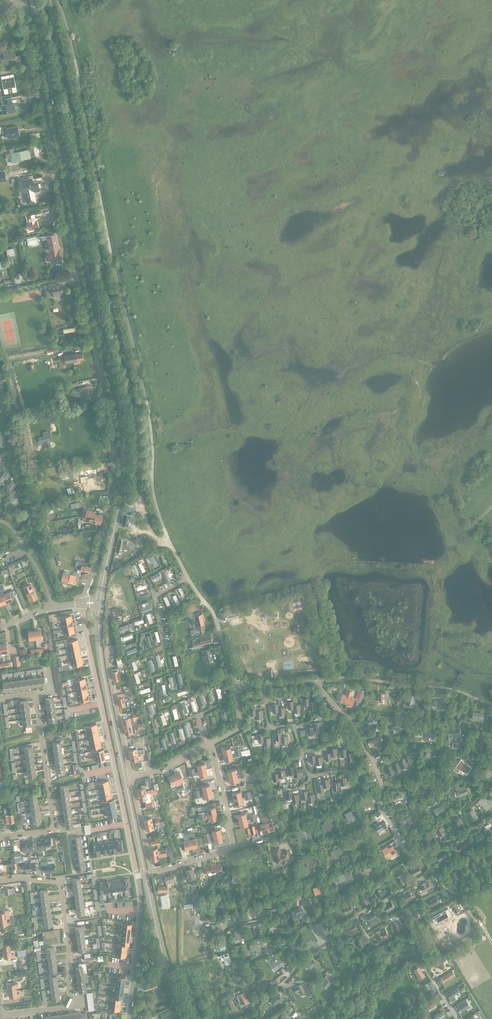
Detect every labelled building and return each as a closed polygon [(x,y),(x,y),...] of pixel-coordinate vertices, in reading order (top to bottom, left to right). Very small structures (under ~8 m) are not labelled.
[(4,60),(11,58),(12,61),(20,60),(19,55),(15,55),(14,51),(10,51),(9,48),(7,49),(6,45),(0,47),(0,57),(3,57),(4,60)] [(14,74),(1,76),(4,90),(4,93),(5,95),(17,92),(17,91),(16,87),(14,74)] [(1,100),(3,113),(16,111),(14,102),(12,103),(12,98),(1,100)] [(1,132),(2,131),(3,133),(6,132),(8,138),(20,136),(18,126),(7,128),(6,127),(2,127),(2,126),(0,127),(0,133),(1,132)] [(5,149),(7,159),(10,158),(11,163),(17,162),(16,160),(30,157),(28,149),(15,152),(14,147),(5,149)] [(34,197),(33,191),(39,189),(38,182),(33,183),(31,176),(26,177),(22,178),(20,178),(21,181),(22,180),(25,192),(27,192),(28,198),(27,198),(28,203),(35,201),(34,196),(34,197)] [(28,222),(29,229),(38,227),(36,221),(35,221),(34,214),(28,215),(29,222),(28,222)] [(51,253),(49,254),(52,262),(61,257),(58,250),(57,250),(54,235),(47,236),(50,249),(51,253)] [(6,250),(8,257),(15,255),(13,248),(6,250)] [(51,287),(53,297),(63,295),(61,285),(56,286),(56,283),(48,284),(43,285),(44,289),(49,288),(51,287)] [(58,356),(60,368),(65,367),(65,363),(73,362),(74,364),(80,363),(79,360),(83,359),(82,353),(75,354),(75,353),(58,356)] [(83,387),(74,390),(76,398),(85,396),(93,394),(91,385),(83,387)] [(42,432),(44,436),(38,438),(39,442),(50,439),(48,430),(42,432)] [(72,467),(61,469),(61,470),(62,475),(69,474),(70,478),(73,477),(72,468),(72,467)] [(1,476),(7,479),(11,471),(5,469),(3,468),(2,470),(4,471),(1,476)] [(85,469),(82,470),(82,474),(86,474),(89,474),(90,476),(89,476),(90,481),(93,480),(93,484),(92,484),(93,488),(97,487),(96,484),(98,483),(97,475),(95,475),(95,473),(94,468),(85,470),(85,469)] [(41,476),(35,481),(38,484),(44,479),(41,476)] [(6,487),(10,491),(16,485),(11,481),(6,487)] [(9,501),(15,507),(19,503),(17,501),(19,499),(17,497),(18,496),(14,492),(11,495),(13,497),(9,501)] [(86,509),(84,518),(89,519),(93,520),(96,520),(95,524),(99,525),(100,521),(101,521),(102,515),(94,513),(95,511),(87,509),(86,509)] [(124,513),(121,524),(128,526),(131,515),(124,513)] [(119,538),(116,553),(121,554),(123,545),(126,546),(128,540),(119,538)] [(164,554),(161,555),(164,563),(163,563),(164,565),(165,565),(166,566),(169,564),(164,554)] [(153,555),(149,557),(154,566),(158,565),(153,555)] [(79,561),(78,568),(81,568),(80,573),(83,574),(84,572),(88,573),(89,567),(86,566),(87,563),(79,561)] [(161,576),(159,572),(150,577),(152,581),(161,576)] [(24,587),(29,601),(37,599),(34,591),(33,591),(31,584),(24,587)] [(123,589),(115,589),(113,601),(121,602),(122,594),(126,594),(127,587),(123,586),(123,589)] [(9,592),(3,595),(7,602),(12,600),(11,598),(15,597),(12,591),(9,592)] [(190,607),(185,609),(188,614),(197,609),(194,603),(190,606),(190,607)] [(112,609),(112,613),(113,612),(114,617),(124,615),(123,611),(119,611),(118,608),(112,609)] [(198,628),(190,630),(191,635),(199,633),(204,631),(204,628),(205,628),(201,613),(199,613),(199,612),(194,613),(197,623),(198,628)] [(72,621),(71,615),(60,617),(62,624),(72,621)] [(75,633),(73,626),(63,628),(64,635),(75,633)] [(193,647),(191,647),(192,650),(201,647),(201,645),(212,642),(210,634),(196,637),(192,641),(193,647)] [(79,645),(77,639),(67,641),(68,648),(79,645)] [(80,652),(79,645),(68,648),(69,654),(80,652)] [(213,663),(210,649),(203,650),(207,664),(206,664),(208,672),(213,671),(211,663),(213,663)] [(81,658),(80,652),(69,654),(71,660),(81,658)] [(83,664),(81,658),(71,660),(72,667),(83,664)] [(86,684),(85,678),(74,680),(75,686),(86,684)] [(355,700),(362,702),(365,691),(358,689),(358,690),(355,700)] [(340,696),(339,698),(339,700),(340,700),(340,702),(351,705),(354,697),(349,696),(351,691),(348,690),(346,695),(342,694),(341,695),(340,696)] [(380,693),(380,701),(387,701),(387,703),(389,703),(389,700),(387,700),(387,693),(380,693)] [(408,693),(405,704),(412,706),(415,695),(408,693)] [(433,706),(438,706),(438,708),(443,709),(444,709),(444,708),(446,709),(446,702),(446,700),(438,700),(433,700),(433,706)] [(478,720),(478,721),(481,722),(481,721),(482,721),(484,714),(482,714),(483,713),(480,712),(480,713),(473,712),(471,719),(474,719),(478,720)] [(122,719),(124,727),(135,724),(133,719),(139,718),(138,713),(132,714),(133,717),(130,718),(130,717),(122,719)] [(370,716),(368,717),(368,724),(368,728),(375,728),(375,724),(377,724),(377,722),(376,715),(370,715),(370,716)] [(312,723),(313,727),(313,731),(319,730),(323,729),(322,722),(319,722),(312,723)] [(135,724),(124,727),(125,734),(125,735),(135,733),(135,729),(135,728),(138,728),(138,729),(144,728),(142,723),(135,725),(135,724)] [(98,730),(96,724),(86,726),(87,732),(98,730)] [(422,730),(422,736),(424,736),(432,737),(432,739),(435,739),(435,734),(436,729),(432,729),(432,731),(424,730),(422,730)] [(99,736),(98,730),(87,732),(88,738),(99,736)] [(256,739),(254,739),(254,744),(258,743),(258,742),(263,742),(263,738),(262,734),(256,735),(256,739)] [(452,735),(453,748),(458,747),(458,740),(460,740),(460,734),(452,735)] [(369,741),(367,742),(370,747),(372,746),(377,743),(378,744),(382,742),(382,741),(383,740),(381,737),(380,737),(378,735),(369,741)] [(100,742),(99,736),(88,738),(90,745),(93,744),(100,742)] [(478,741),(477,749),(483,750),(484,742),(483,742),(484,739),(477,737),(476,741),(478,741)] [(53,742),(53,748),(61,747),(60,741),(61,741),(60,738),(55,738),(56,742),(53,742)] [(93,744),(90,745),(91,750),(94,750),(102,748),(100,742),(93,744)] [(426,748),(426,753),(431,754),(431,757),(439,758),(441,749),(426,748)] [(137,754),(130,755),(131,761),(135,760),(135,761),(136,762),(138,761),(138,760),(138,759),(138,756),(145,754),(146,760),(151,759),(149,755),(149,752),(149,751),(144,752),(137,754)] [(231,753),(223,755),(225,761),(233,759),(232,756),(235,755),(235,753),(231,753)] [(406,756),(409,763),(413,761),(413,760),(416,759),(416,760),(417,760),(414,753),(406,756)] [(406,763),(404,758),(400,760),(403,768),(409,765),(407,762),(406,763)] [(461,759),(456,767),(467,774),(471,767),(462,762),(463,761),(461,759)] [(391,764),(393,767),(394,767),(396,771),(400,770),(398,762),(391,764)] [(196,765),(198,771),(206,769),(205,763),(196,765)] [(386,767),(389,775),(395,773),(394,769),(393,770),(391,765),(386,767)] [(488,780),(491,778),(491,772),(490,768),(484,771),(488,780)] [(180,772),(174,774),(179,784),(181,783),(180,781),(183,779),(180,772)] [(175,783),(176,786),(179,784),(174,774),(168,777),(172,784),(175,783)] [(340,778),(340,782),(341,785),(341,788),(348,787),(349,784),(346,783),(346,782),(347,782),(347,777),(340,778)] [(110,787),(108,780),(98,783),(99,789),(110,787)] [(340,782),(334,782),(334,788),(335,787),(336,792),(342,791),(341,788),(341,785),(340,782)] [(137,789),(138,795),(148,793),(149,793),(157,791),(155,783),(151,784),(152,790),(145,791),(145,788),(144,788),(144,785),(140,786),(141,788),(137,789)] [(323,784),(316,785),(317,790),(318,790),(318,792),(319,795),(324,795),(324,791),(323,788),(323,784)] [(419,787),(421,793),(428,790),(426,785),(419,787)] [(456,788),(459,797),(468,793),(470,793),(468,787),(466,788),(465,785),(456,788)] [(111,793),(110,787),(99,789),(100,795),(111,793)] [(200,793),(200,796),(204,795),(204,799),(212,797),(211,790),(203,793),(200,793)] [(399,795),(396,795),(396,800),(403,799),(403,803),(408,802),(406,790),(399,791),(399,795)] [(112,799),(111,793),(100,795),(101,801),(105,800),(112,799)] [(149,793),(138,795),(139,801),(140,801),(145,799),(146,803),(151,802),(150,795),(149,793)] [(372,798),(373,798),(373,796),(361,799),(363,803),(365,803),(367,806),(374,804),(372,798)] [(478,802),(481,805),(481,804),(487,810),(491,806),(485,800),(486,799),(483,796),(478,802)] [(241,797),(233,799),(235,805),(243,803),(241,797)] [(441,806),(434,809),(436,815),(443,812),(447,810),(444,805),(441,806)] [(205,813),(205,815),(216,813),(215,807),(207,808),(207,812),(205,813)] [(467,812),(470,819),(472,818),(476,816),(473,809),(467,812)] [(345,814),(348,820),(354,816),(351,811),(345,814)] [(205,815),(206,818),(209,817),(210,821),(218,819),(216,813),(205,815)] [(265,820),(266,823),(268,831),(274,829),(272,821),(268,822),(268,819),(267,813),(263,814),(260,815),(262,821),(265,820)] [(14,822),(13,814),(6,816),(7,824),(14,822)] [(407,821),(411,826),(414,823),(415,825),(420,821),(415,814),(413,816),(407,821)] [(321,824),(323,831),(330,829),(329,826),(334,825),(332,817),(327,818),(328,823),(321,824)] [(452,820),(456,828),(462,825),(458,817),(452,820)] [(246,819),(238,821),(240,827),(248,825),(247,822),(250,821),(250,818),(246,819)] [(263,824),(260,825),(262,833),(268,831),(266,823),(265,820),(262,821),(263,824)] [(384,821),(375,825),(378,830),(380,829),(381,831),(387,827),(384,821)] [(436,830),(439,836),(445,833),(441,827),(436,830)] [(210,837),(213,836),(221,834),(220,828),(212,830),(213,834),(210,834),(210,837)] [(308,828),(297,831),(297,834),(298,835),(299,841),(299,843),(311,840),(308,828)] [(362,838),(356,840),(358,846),(364,844),(363,841),(367,840),(365,833),(360,834),(362,838)] [(484,838),(481,833),(474,836),(477,842),(484,838)] [(221,834),(213,836),(215,843),(223,841),(221,834)] [(421,838),(425,845),(431,842),(429,838),(427,835),(426,835),(421,838)] [(37,842),(38,850),(46,849),(45,847),(51,846),(50,838),(40,839),(41,841),(37,842)] [(22,843),(19,843),(20,849),(23,849),(23,850),(23,852),(29,852),(36,851),(35,842),(32,843),(32,840),(22,842),(22,843)] [(72,844),(73,850),(82,849),(81,842),(72,844)] [(460,851),(462,853),(467,851),(465,848),(466,848),(463,842),(456,845),(459,851),(460,851)] [(387,847),(382,850),(384,853),(385,855),(387,854),(389,857),(396,853),(392,846),(388,849),(387,847)] [(274,855),(277,863),(282,861),(283,864),(289,861),(288,859),(290,858),(287,850),(281,853),(279,847),(272,849),(275,855),(274,855)] [(337,849),(330,852),(333,857),(340,854),(343,853),(341,849),(340,847),(337,849)] [(166,852),(150,854),(151,861),(152,860),(159,860),(158,857),(167,855),(166,852)] [(437,855),(440,861),(447,857),(444,852),(437,855)] [(74,857),(75,864),(84,862),(83,855),(74,857)] [(25,863),(26,871),(36,870),(36,867),(39,867),(38,858),(30,859),(31,862),(25,863)] [(48,861),(40,862),(41,871),(45,870),(45,873),(55,871),(54,863),(53,863),(53,860),(48,861)] [(469,864),(472,870),(478,867),(475,861),(469,864)] [(84,862),(75,864),(76,870),(85,869),(84,862)] [(210,864),(211,866),(203,868),(204,873),(211,871),(212,872),(222,870),(221,863),(220,863),(216,864),(215,863),(210,864)] [(363,866),(365,872),(372,870),(369,864),(363,866)] [(410,871),(413,876),(421,872),(418,866),(410,871)] [(186,870),(188,878),(191,877),(192,880),(195,879),(194,876),(195,876),(192,868),(186,870)] [(450,873),(454,880),(459,877),(456,870),(450,873)] [(334,878),(332,878),(332,881),(334,880),(335,881),(339,880),(340,882),(345,880),(346,884),(353,881),(350,873),(348,874),(347,873),(333,877),(334,878)] [(164,877),(166,884),(176,881),(174,874),(164,877)] [(224,875),(224,876),(220,877),(222,884),(229,882),(230,885),(234,884),(233,881),(231,874),(226,875),(224,875)] [(396,878),(400,885),(405,882),(401,875),(396,878)] [(421,886),(420,886),(424,892),(431,888),(428,882),(426,883),(425,882),(420,885),(421,886)] [(313,888),(315,894),(322,892),(320,886),(313,888)] [(374,890),(378,897),(384,894),(380,887),(374,890)] [(404,895),(407,901),(415,897),(411,891),(404,895)] [(169,906),(167,894),(161,895),(163,907),(169,906)] [(359,898),(363,905),(369,902),(365,895),(359,898)] [(428,901),(432,907),(439,903),(436,897),(428,901)] [(41,902),(42,909),(50,908),(49,901),(41,902)] [(384,906),(387,912),(394,908),(391,902),(384,906)] [(342,907),(345,913),(352,909),(349,903),(342,907)] [(263,908),(265,913),(278,909),(276,904),(263,908)] [(411,910),(415,917),(421,914),(417,907),(411,910)] [(301,908),(292,912),(295,919),(301,917),(304,916),(303,912),(301,908)] [(436,915),(431,917),(435,924),(439,921),(439,922),(448,918),(446,912),(449,911),(448,908),(436,915)] [(0,912),(0,919),(6,918),(9,918),(10,917),(9,909),(1,910),(2,912),(0,912)] [(373,911),(366,915),(366,916),(367,915),(372,924),(374,923),(375,924),(380,921),(377,915),(375,916),(373,911)] [(267,923),(270,930),(280,926),(277,919),(267,923)] [(316,923),(315,923),(316,925),(321,933),(323,936),(323,935),(328,932),(329,932),(321,920),(321,921),(316,924),(316,923)] [(391,924),(395,931),(401,928),(397,921),(391,924)] [(346,926),(349,932),(356,928),(353,922),(346,926)] [(374,933),(378,940),(384,937),(388,934),(385,929),(381,931),(380,930),(374,933)] [(235,936),(233,937),(235,943),(238,942),(237,939),(244,937),(241,930),(234,932),(235,936)] [(481,938),(479,935),(471,940),(473,944),(481,938)] [(354,940),(358,948),(364,944),(360,937),(354,940)] [(253,944),(249,945),(250,951),(256,950),(257,954),(261,953),(260,946),(263,946),(262,942),(261,943),(260,939),(253,941),(253,944)] [(216,943),(217,947),(219,946),(221,950),(225,948),(222,940),(216,943)] [(290,944),(292,949),(294,948),(295,953),(302,950),(299,940),(290,944)] [(331,953),(336,965),(340,963),(339,959),(336,951),(331,953)] [(227,952),(219,955),(220,957),(221,958),(222,961),(225,959),(227,964),(232,962),(228,955),(227,952)] [(275,960),(270,963),(275,970),(286,962),(281,954),(275,958),(276,959),(275,959),(275,960)] [(306,965),(310,969),(316,962),(312,959),(306,965)] [(443,960),(429,963),(430,966),(433,966),(439,965),(440,969),(445,968),(443,960)] [(79,967),(76,967),(77,974),(86,972),(86,969),(85,963),(78,964),(79,967)] [(419,966),(413,970),(419,979),(425,976),(419,966)] [(452,970),(441,977),(444,982),(455,975),(452,970)] [(49,976),(50,982),(58,981),(57,974),(56,974),(55,971),(52,972),(52,976),(49,976)] [(233,978),(230,979),(232,984),(235,983),(236,985),(240,983),(236,974),(232,975),(233,978)] [(322,984),(321,985),(326,988),(329,984),(331,981),(333,979),(326,974),(323,979),(325,980),(322,984)] [(144,986),(145,991),(158,986),(158,985),(163,984),(160,975),(152,978),(153,980),(151,980),(152,983),(144,986)] [(267,980),(256,987),(258,991),(269,984),(267,980)] [(430,982),(425,985),(428,989),(430,988),(433,994),(437,992),(431,981),(430,982)] [(297,986),(293,988),(295,992),(299,990),(300,994),(305,992),(307,996),(311,994),(306,982),(302,984),(297,986)] [(447,994),(448,998),(457,992),(455,989),(447,994)] [(271,1001),(276,1004),(279,999),(280,1000),(284,996),(278,992),(271,1001)] [(244,993),(237,996),(238,999),(239,1000),(238,1001),(240,1005),(242,1004),(248,1001),(244,993)] [(225,1000),(229,1010),(235,1007),(231,998),(225,1000)] [(427,1002),(430,1008),(436,1005),(433,998),(427,1002)] [(458,1007),(456,1008),(458,1011),(460,1010),(461,1011),(470,1006),(466,1000),(457,1006),(458,1007)] [(160,1014),(163,1018),(175,1013),(172,1008),(160,1014)] [(292,1016),(285,1010),(281,1015),(282,1016),(280,1018),(289,1018),(292,1016)]
